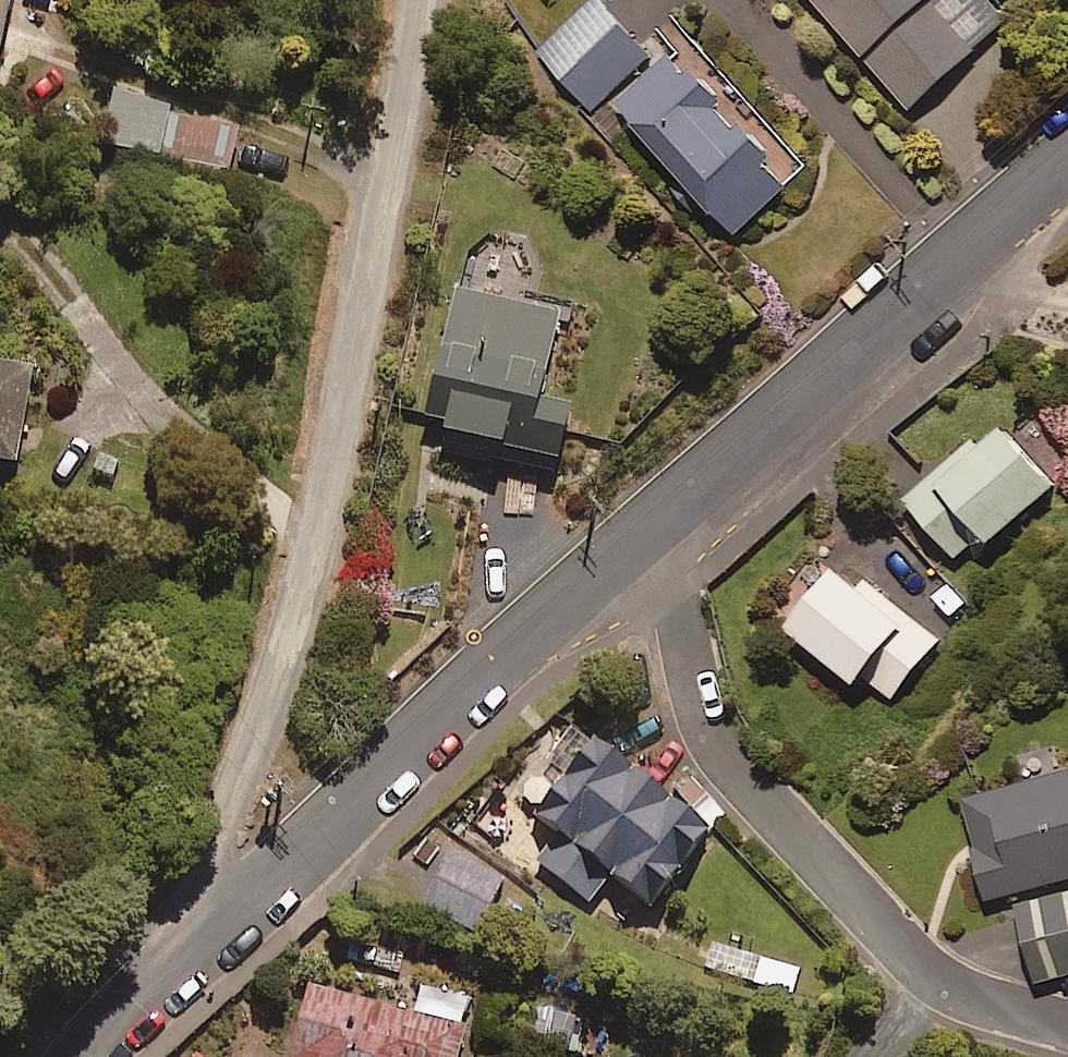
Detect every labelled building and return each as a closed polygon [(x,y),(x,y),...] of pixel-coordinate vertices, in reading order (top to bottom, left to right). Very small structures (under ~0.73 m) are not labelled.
[(602,0),(594,0),(538,52),(591,110),(652,54),(602,0)] [(907,106),(1007,19),(991,0),(814,0),(907,106)] [(807,165),(688,36),(615,104),(733,233),(807,165)] [(168,103),(113,91),(102,142),(157,153),(168,103)] [(237,126),(175,112),(164,158),(226,172),(237,126)] [(555,313),(453,290),(421,427),(553,457),(565,405),(535,398),(555,313)] [(13,462),(27,366),(0,362),(0,460),(13,462)] [(1052,483),(997,419),(904,498),(959,562),(1052,483)] [(937,638),(837,557),(783,624),(883,705),(937,638)] [(707,833),(575,727),(518,797),(573,841),(548,871),(587,902),(609,876),(647,907),(707,833)] [(965,798),(992,897),(1067,876),(1067,770),(965,798)] [(506,873),(433,833),(401,892),(474,931),(506,873)] [(1017,903),(1035,980),(1067,972),(1067,891),(1017,903)] [(800,969),(710,942),(703,967),(792,994),(800,969)] [(462,1020),(303,986),(288,1056),(454,1056),(462,1020)]
